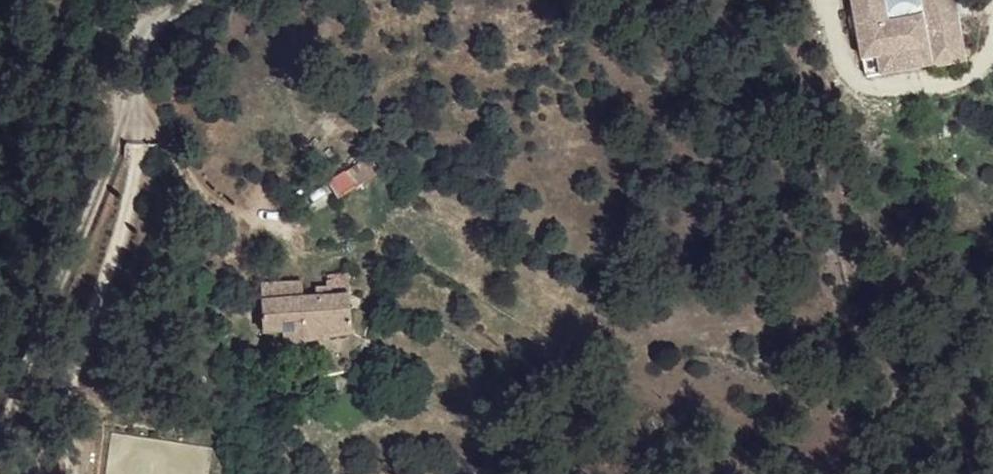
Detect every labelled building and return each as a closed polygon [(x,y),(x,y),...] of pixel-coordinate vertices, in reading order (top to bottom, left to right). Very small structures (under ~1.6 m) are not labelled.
[(864,56),(930,44),(933,61),(933,63),(967,57),(956,0),(854,0),(864,56)] [(930,44),(864,56),(868,73),(933,61),(930,44)] [(366,150),(360,154),(362,158),(368,154),(366,150)] [(327,180),(337,198),(378,171),(368,154),(362,158),(327,180)] [(261,282),(263,330),(283,329),(284,343),(352,332),(349,274),(327,275),(328,284),(316,285),(317,296),(303,296),(302,281),(261,282)]
